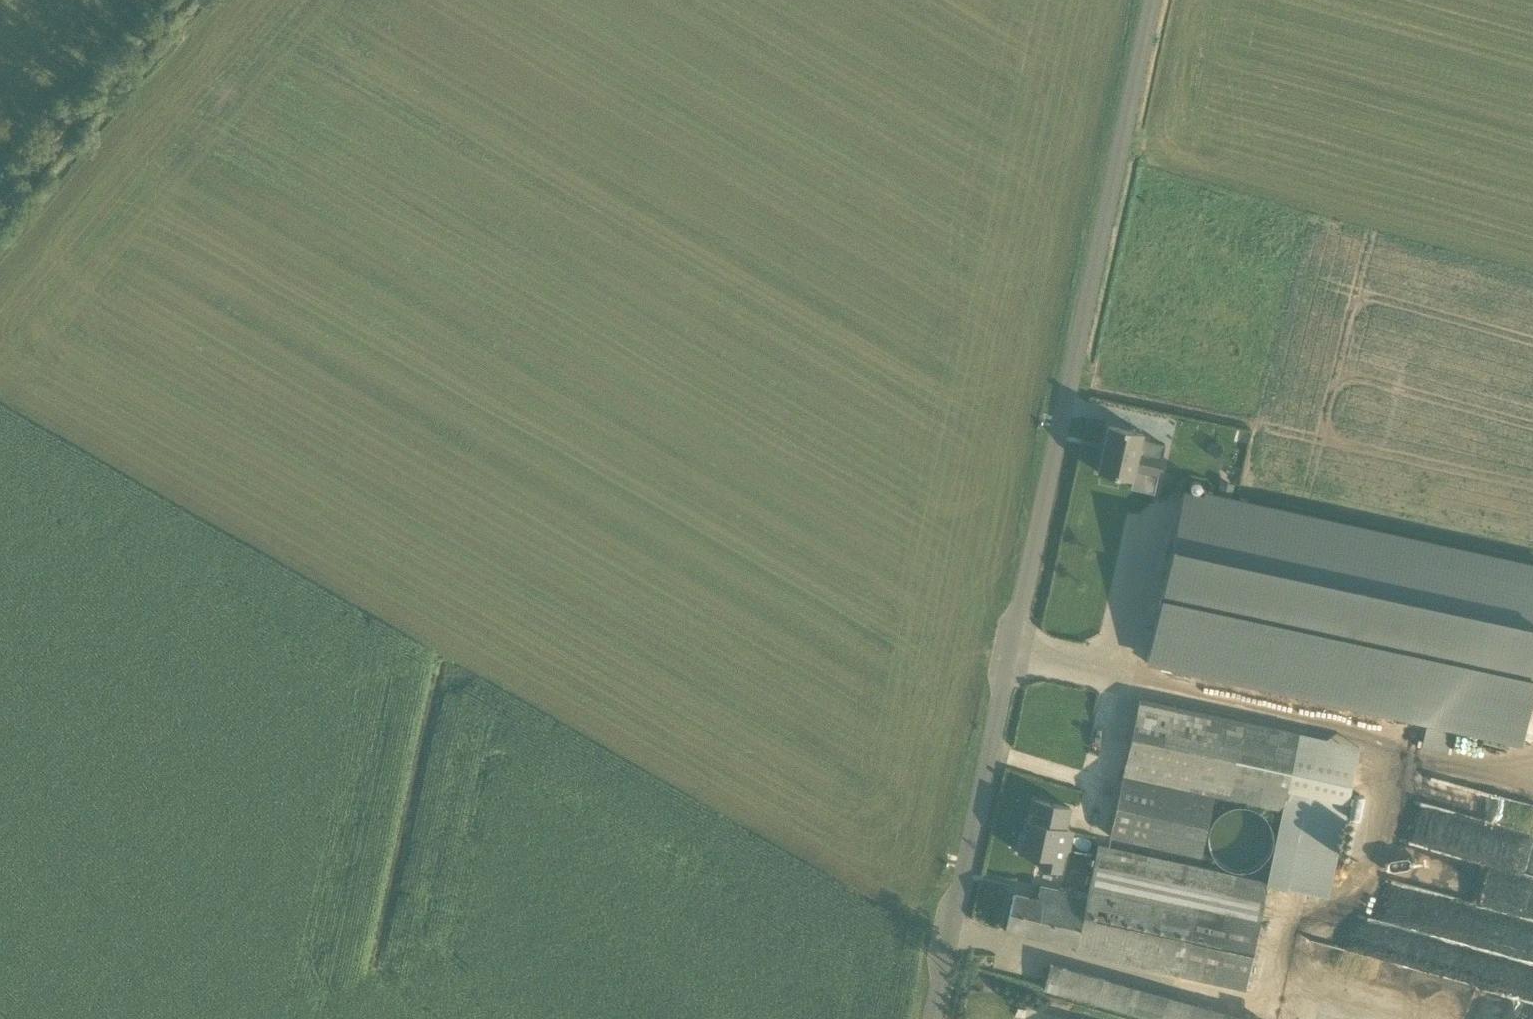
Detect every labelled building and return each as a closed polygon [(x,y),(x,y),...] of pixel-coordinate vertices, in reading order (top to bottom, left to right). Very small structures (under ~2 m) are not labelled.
[(1157,476),(1164,445),(1141,440),(1142,434),(1107,426),(1096,473),(1131,481),(1134,471),(1157,476)] [(1145,660),(1521,742),(1532,685),(1532,567),(1183,491),(1145,660)] [(1266,880),(1265,885),(1327,898),(1349,796),(1357,746),(1138,698),(1108,838),(1199,857),(1213,797),(1278,812),(1266,880)] [(1070,806),(1032,799),(1028,820),(1025,819),(1022,835),(1019,835),(1016,852),(1039,856),(1037,868),(1060,873),(1068,827),(1066,827),(1070,806)] [(1270,845),(1271,838),(1270,834),(1269,828),(1266,822),(1262,817),(1256,812),(1250,809),(1245,808),(1239,807),(1233,808),(1226,810),(1220,813),(1217,817),(1212,822),(1210,827),(1208,833),(1208,840),(1208,845),(1211,852),(1214,858),(1219,862),(1224,866),(1229,868),(1236,870),(1242,870),(1252,867),(1258,864),(1262,860),(1266,855),(1269,849),(1270,845)] [(1415,836),(1460,844),(1466,814),(1431,807),(1428,823),(1417,821),(1415,836)] [(1073,953),(1243,989),(1265,885),(1266,880),(1096,844),(1085,897),(1064,893),(1065,891),(1038,886),(1036,899),(1012,894),(1004,930),(1074,945),(1073,953)] [(1043,988),(1152,1018),(1270,1018),(1244,1011),(1242,1017),(1049,964),(1043,988)] [(1528,1003),(1526,1013),(1497,1007),(1494,1018),(1532,1018),(1532,1004),(1528,1003)]
